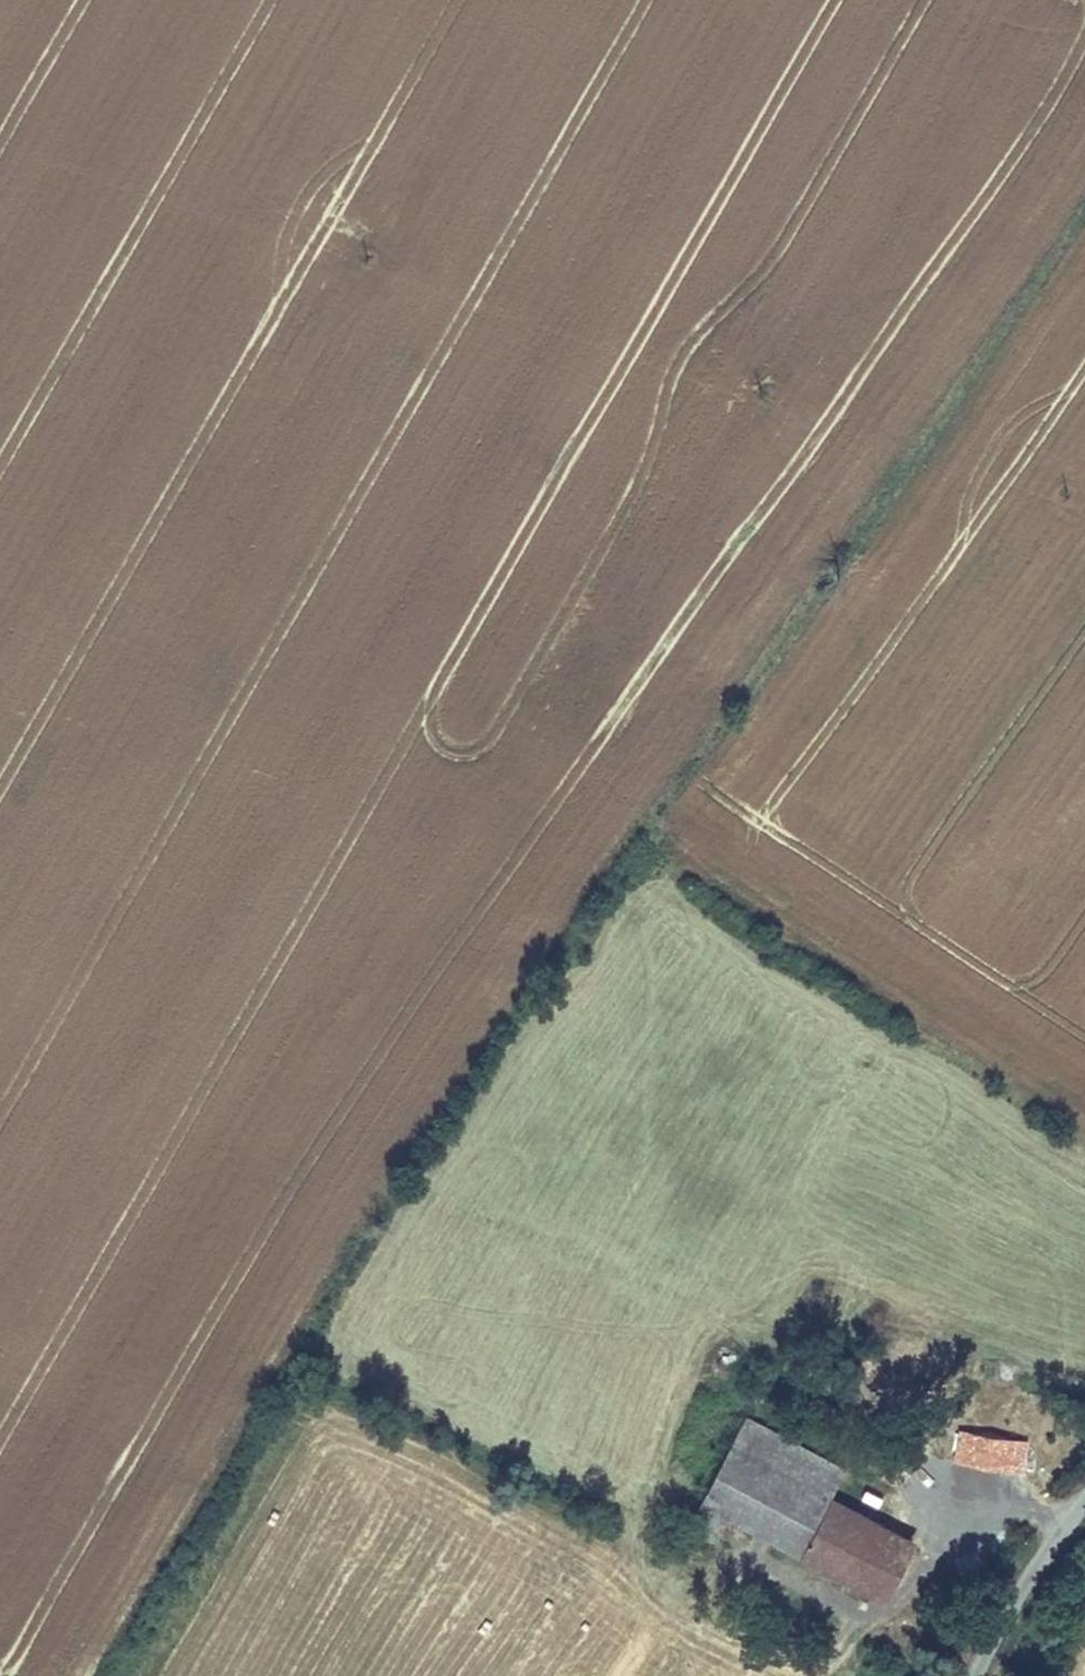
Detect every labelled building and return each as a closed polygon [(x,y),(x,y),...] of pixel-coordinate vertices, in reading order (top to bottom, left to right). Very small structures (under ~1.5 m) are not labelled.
[(729,1509),(775,1430),(730,1406),(672,1513),(700,1527),(712,1501),(729,1509)] [(949,1425),(946,1453),(1011,1462),(1016,1434),(949,1425)] [(784,1539),(813,1482),(826,1457),(775,1430),(729,1509),(784,1539)] [(845,1570),(874,1516),(813,1482),(784,1539),(845,1570)] [(874,1586),(902,1531),(874,1516),(845,1570),(874,1586)]
